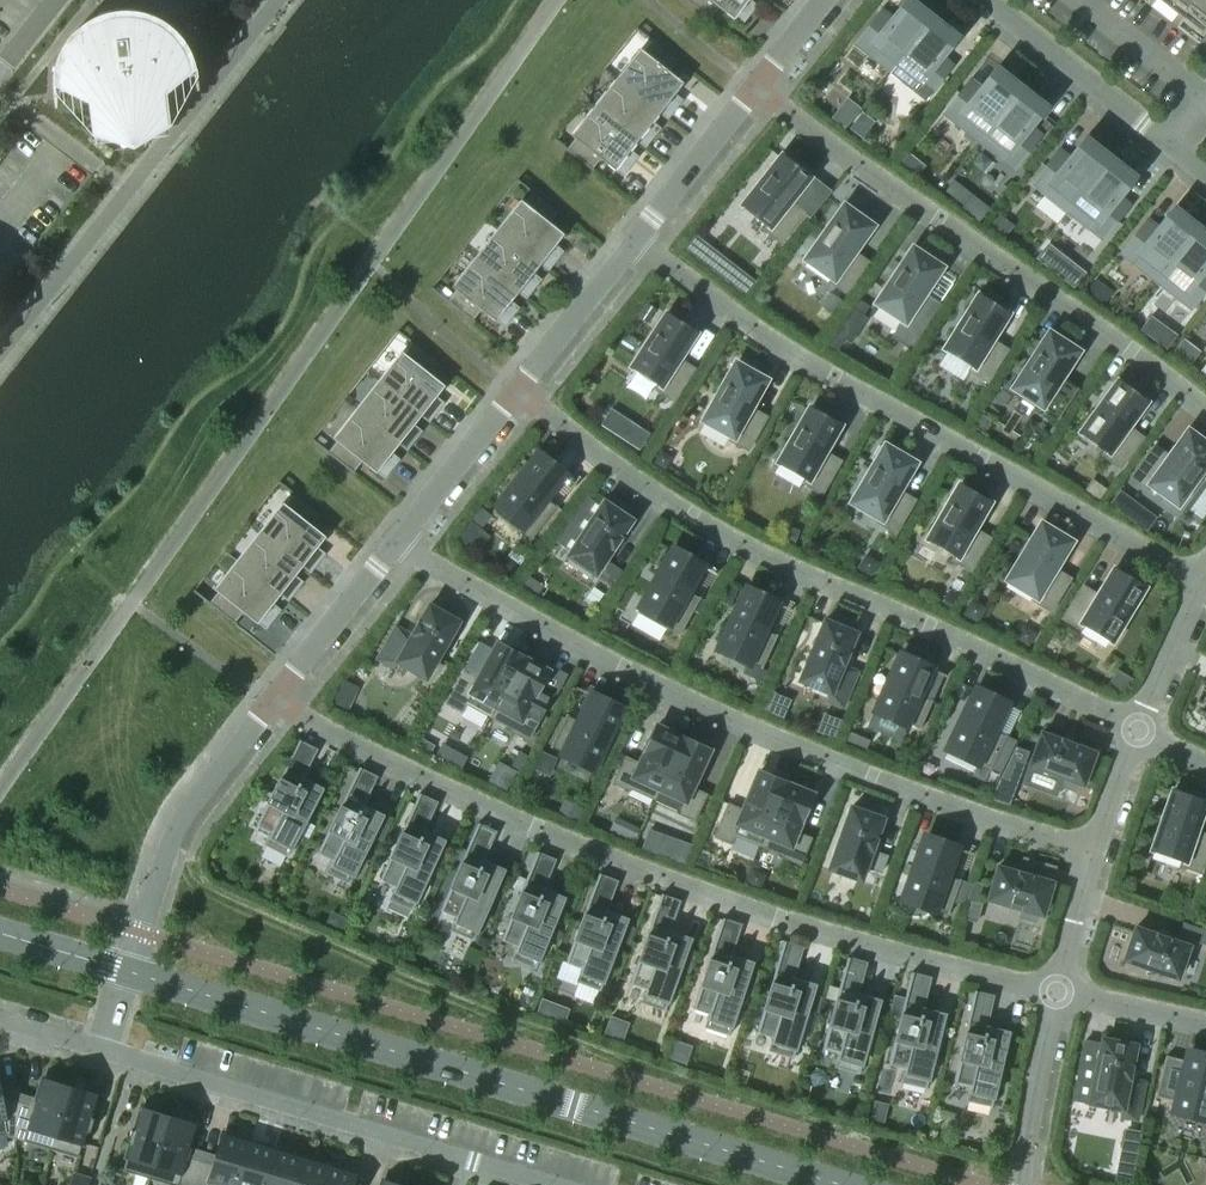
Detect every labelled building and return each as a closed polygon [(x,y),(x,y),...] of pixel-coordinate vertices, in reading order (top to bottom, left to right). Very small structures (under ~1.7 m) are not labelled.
[(709,20),(719,8),(741,26),(757,6),(750,0),(684,0),(709,20)] [(931,20),(909,3),(910,1),(909,0),(908,0),(890,23),(879,14),(855,44),(890,71),(931,20)] [(1199,33),(1205,24),(1205,0),(1157,0),(1199,33)] [(180,39),(173,32),(166,26),(159,21),(151,18),(143,15),(134,13),(134,15),(97,19),(97,17),(89,21),(82,26),(75,31),(69,38),(63,45),(59,54),(55,63),(53,73),(52,83),(52,93),(83,89),(88,98),(92,136),(166,127),(166,119),(162,89),(164,80),(195,76),(193,66),(190,57),(185,48),(180,39)] [(937,61),(956,37),(954,36),(953,37),(931,20),(890,71),(891,72),(897,65),(931,92),(948,70),(937,61)] [(682,84),(668,73),(677,61),(652,41),(620,81),(668,119),(683,100),(675,94),(682,84)] [(979,141),(1019,90),(997,73),(999,71),(997,70),(978,93),(967,84),(944,113),(979,141)] [(652,122),(659,114),(667,120),(668,119),(620,81),(597,110),(645,148),(660,129),(652,122)] [(1026,131),(1044,107),(1043,106),(1041,107),(1019,90),(979,141),(1014,169),(1037,139),(1026,131)] [(630,150),(636,142),(645,148),(597,110),(565,150),(591,171),(600,159),(622,177),(638,157),(630,150)] [(1067,211),(1108,160),(1086,142),(1087,141),(1086,140),(1067,163),(1056,154),(1033,184),(1067,211)] [(789,202),(809,177),(795,166),(798,162),(787,153),(783,157),(782,156),(742,207),(767,226),(764,230),(780,243),(804,213),(789,202)] [(1114,200),(1133,177),(1131,176),(1130,177),(1108,160),(1067,211),(1103,239),(1126,209),(1114,200)] [(563,235),(548,224),(558,212),(532,192),(500,233),(548,271),(563,252),(555,245),(563,235)] [(853,252),(871,227),(857,216),(860,212),(848,203),(845,208),(844,207),(806,260),(832,278),(829,282),(846,294),(868,263),(853,252)] [(1156,281),(1197,230),(1175,212),(1176,211),(1174,209),(1156,233),(1144,224),(1121,253),(1156,281)] [(1205,266),(1205,237),(1197,230),(1156,281),(1191,308),(1205,290),(1205,273),(1203,270),(1205,266)] [(533,273),(539,265),(548,272),(548,271),(500,233),(478,261),(526,299),(541,280),(533,273)] [(938,305),(923,294),(940,268),(912,249),(876,303),(903,321),(892,337),(910,349),(938,305)] [(511,302),(517,293),(525,300),(526,299),(478,261),(446,302),(471,322),(481,310),(503,328),(519,308),(511,302)] [(991,340),(1007,313),(979,295),(945,350),(971,367),(969,371),(987,382),(1007,350),(991,340)] [(678,359),(695,333),(680,323),(683,319),(671,311),(668,315),(667,314),(631,368),(658,386),(655,390),(673,401),(694,369),(678,359)] [(1060,379),(1077,352),(1049,334),(1014,388),(1040,405),(1038,409),(1055,421),(1076,389),(1060,379)] [(848,343),(835,335),(830,344),(842,352),(848,343)] [(444,387),(429,376),(439,364),(413,343),(381,384),(429,422),(444,403),(436,397),(444,387)] [(749,408),(765,381),(749,372),(752,367),(739,360),(737,365),(735,364),(704,421),(731,436),(729,440),(747,451),(766,417),(749,408)] [(1127,427),(1145,401),(1118,381),(1080,434),(1106,452),(1103,456),(1120,469),(1142,438),(1127,427)] [(414,425),(420,417),(428,423),(429,422),(381,384),(359,412),(407,450),(422,431),(414,425)] [(824,452),(839,425),(824,416),(827,411),(814,404),(811,409),(810,408),(778,464),(805,480),(803,484),(821,494),(840,462),(824,452)] [(391,453),(398,445),(406,451),(407,450),(359,412),(326,453),(352,473),(361,462),(384,479),(400,460),(391,453)] [(1205,464),(1205,438),(1202,442),(1188,432),(1169,457),(1154,446),(1132,477),(1149,489),(1151,485),(1177,504),(1205,464)] [(898,491),(914,464),(899,455),(901,450),(889,443),(886,447),(885,447),(884,449),(879,446),(871,458),(876,461),(852,502),(879,518),(877,523),(895,533),(914,500),(898,491)] [(557,506),(546,498),(563,475),(537,455),(492,512),(530,541),(557,506)] [(973,529),(989,502),(960,485),(927,541),(955,557),(952,561),(970,571),(989,539),(973,529)] [(325,538),(310,526),(320,514),(294,494),(262,535),(310,573),(325,554),(317,547),(325,538)] [(620,538),(632,521),(626,517),(631,510),(613,498),(609,505),(603,502),(567,556),(595,575),(613,549),(620,539),(620,538)] [(1054,569),(1070,542),(1041,525),(1008,580),(1035,596),(1032,600),(1050,611),(1070,579),(1054,569)] [(303,582),(295,576),(301,567),(309,574),(310,573),(262,535),(240,563),(288,601),(303,582)] [(700,598),(688,591),(701,566),(672,550),(637,613),(678,637),(700,598)] [(273,604),(279,596),(287,602),(288,601),(240,563),(208,604),(233,624),(242,612),(265,630),(281,610),(273,604)] [(1110,642),(1143,587),(1115,569),(1098,596),(1082,586),(1062,619),(1080,630),(1083,626),(1110,642)] [(764,629),(776,603),(746,589),(718,649),(762,669),(777,635),(764,629)] [(397,663),(425,679),(458,622),(452,619),(457,611),(438,601),(434,608),(428,605),(418,624),(417,624),(411,635),(395,626),(376,660),(393,670),(397,663)] [(843,665),(848,654),(847,653),(856,633),(850,631),(853,623),(833,615),(830,623),(824,620),(799,681),(829,694),(826,701),(843,708),(858,671),(843,665)] [(466,704),(489,717),(525,653),(512,645),(509,651),(497,644),(477,680),(463,672),(446,704),(462,712),(466,704)] [(542,715),(527,708),(547,671),(535,665),(535,664),(523,657),(526,653),(525,653),(489,717),(513,730),(512,732),(528,741),(542,715)] [(919,695),(930,669),(900,655),(875,711),(919,730),(932,701),(919,695)] [(994,730),(1006,704),(976,690),(947,749),(990,770),(1006,736),(994,730)] [(549,748),(592,769),(621,710),(591,695),(579,720),(566,714),(549,748)] [(630,789),(654,800),(683,738),(670,732),(669,732),(656,726),(639,764),(625,757),(613,783),(629,791),(630,789)] [(1082,785),(1094,753),(1073,745),(1061,740),(1061,741),(1041,733),(1029,765),(1062,777),(1059,786),(1075,792),(1078,784),(1082,785)] [(706,795),(691,788),(709,750),(696,744),(683,738),(654,800),(655,800),(660,790),(683,801),(677,813),(694,821),(706,795)] [(287,857),(320,794),(298,783),(303,774),(288,766),(301,741),(299,740),(255,825),(257,826),(258,824),(271,831),(268,838),(269,839),(266,845),(286,855),(285,856),(287,857)] [(1014,784),(1022,768),(1012,763),(1005,779),(1014,784)] [(349,885),(380,821),(359,810),(369,788),(355,781),(360,768),(359,768),(317,853),(319,854),(319,853),(333,859),(329,866),(331,866),(328,872),(348,882),(347,884),(349,885)] [(734,836),(759,845),(787,778),(774,772),(771,778),(758,772),(742,810),(728,804),(714,837),(731,844),(734,836)] [(811,838),(796,832),(812,794),(798,789),(799,788),(786,783),(788,778),(787,778),(759,845),(784,855),(783,858),(800,865),(811,838)] [(1205,801),(1188,795),(1190,790),(1176,785),(1174,791),(1173,790),(1152,851),(1182,861),(1180,866),(1200,873),(1205,856),(1205,835),(1195,831),(1205,801)] [(412,911),(442,846),(420,836),(435,803),(420,796),(421,795),(419,794),(379,880),(381,881),(382,879),(395,885),(392,892),(394,893),(391,899),(411,908),(410,910),(412,911)] [(861,881),(883,819),(876,817),(879,808),(859,801),(856,810),(850,807),(828,869),(861,881)] [(473,941),(501,875),(479,866),(489,843),(474,837),(479,824),(477,823),(439,911),(441,911),(442,910),(456,916),(453,923),(454,923),(452,929),(472,938),(471,940),(473,941)] [(960,880),(947,875),(956,848),(925,837),(903,899),(948,915),(960,880)] [(535,969),(562,903),(540,894),(543,885),(528,879),(538,853),(537,852),(501,940),(503,941),(503,939),(517,945),(514,952),(516,952),(513,959),(534,967),(533,969),(535,969)] [(1042,915),(1052,883),(1030,876),(1018,872),(1018,873),(997,867),(988,900),(1021,909),(1018,918),(1036,923),(1038,914),(1042,915)] [(600,991),(625,925),(602,916),(606,906),(591,900),(600,874),(598,874),(565,963),(566,963),(567,962),(581,967),(578,974),(580,975),(578,981),(598,989),(598,990),(600,991)] [(665,1012),(688,944),(666,936),(678,902),(662,896),(663,895),(661,894),(629,984),(631,984),(632,983),(645,988),(643,995),(645,995),(642,1002),(663,1009),(663,1011),(665,1012)] [(976,922),(980,905),(970,902),(965,919),(976,922)] [(728,1036),(751,968),(728,961),(739,925),(723,920),(724,919),(722,918),(692,1009),(694,1009),(695,1008),(708,1012),(706,1019),(708,1020),(706,1027),(727,1033),(726,1035),(728,1036)] [(1177,978),(1188,946),(1135,928),(1124,960),(1127,961),(1125,970),(1141,976),(1144,967),(1177,978)] [(793,1059),(813,990),(790,983),(801,949),(785,944),(785,942),(783,941),(756,1032),(758,1033),(758,1031),(772,1036),(770,1043),(772,1043),(770,1050),(791,1056),(790,1058),(793,1059)] [(859,1074),(878,1006),(855,999),(865,964),(849,959),(849,958),(847,957),(822,1049),(823,1050),(824,1048),(838,1052),(836,1059),(838,1060),(836,1066),(857,1072),(857,1074),(859,1074)] [(926,1089),(943,1020),(920,1014),(926,990),(910,986),(913,973),(911,972),(888,1065),(890,1065),(890,1064),(904,1067),(902,1074),(904,1075),(903,1081),(924,1086),(924,1088),(926,1089)] [(991,1107),(1007,1038),(984,1032),(989,1009),(973,1004),(976,991),(974,991),(953,1084),(955,1084),(955,1082),(969,1086),(967,1093),(969,1093),(968,1100),(990,1105),(989,1107),(991,1107)] [(1144,1082),(1129,1079),(1131,1067),(1135,1045),(1102,1039),(1089,1103),(1121,1109),(1119,1117),(1137,1121),(1144,1082)] [(1188,1052),(1173,1111),(1205,1119),(1205,1056),(1188,1052)] [(16,1139),(51,1150),(69,1088),(42,1080),(35,1104),(18,1099),(16,1139)] [(86,1131),(90,1132),(94,1119),(90,1118),(97,1096),(69,1088),(51,1150),(78,1158),(86,1131)] [(19,1092),(0,1096),(0,1094),(0,1135),(6,1134),(7,1136),(16,1139),(18,1099),(19,1092)] [(149,1179),(168,1117),(141,1109),(134,1131),(131,1130),(127,1143),(130,1144),(122,1171),(149,1179)] [(200,1159),(186,1155),(195,1125),(168,1117),(149,1179),(170,1184),(192,1184),(200,1159)] [(1127,1132),(1123,1151),(1138,1154),(1142,1135),(1127,1132)] [(249,1142),(222,1133),(214,1163),(200,1159),(192,1184),(208,1184),(209,1182),(219,1184),(237,1184),(249,1142)] [(276,1149),(249,1142),(237,1184),(265,1184),(276,1149)] [(302,1157),(276,1149),(265,1184),(293,1184),(302,1157)] [(328,1165),(302,1157),(293,1184),(322,1184),(328,1165)] [(355,1173),(328,1165),(322,1184),(351,1184),(355,1173)] [(90,1179),(73,1174),(70,1184),(88,1184),(90,1179)]
